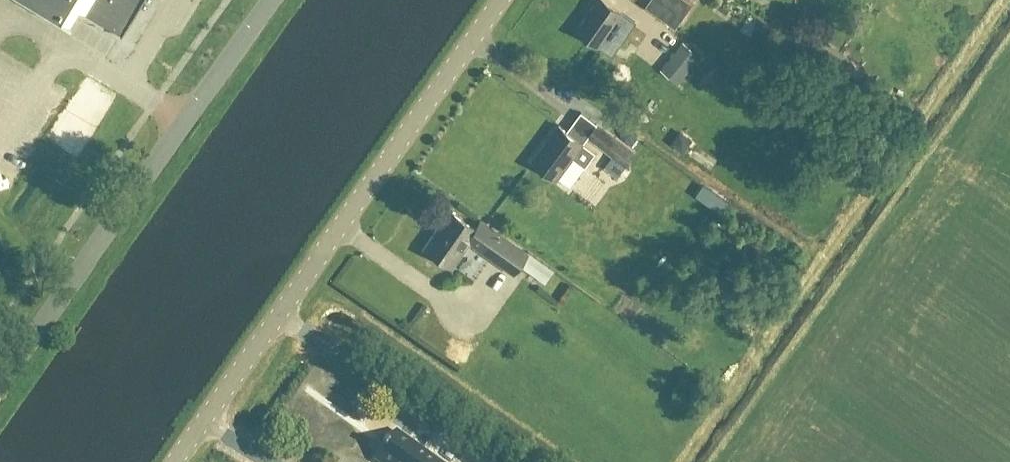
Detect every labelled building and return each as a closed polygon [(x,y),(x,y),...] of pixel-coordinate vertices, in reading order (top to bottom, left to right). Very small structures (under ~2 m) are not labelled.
[(69,26),(70,24),(69,23),(77,9),(121,35),(120,37),(122,37),(144,0),(27,0),(69,26)] [(578,30),(600,46),(612,54),(636,21),(623,12),(606,0),(600,0),(578,30)] [(647,7),(677,28),(694,4),(688,0),(652,0),(647,7)] [(638,26),(626,38),(636,49),(649,36),(638,26)] [(662,71),(679,84),(701,56),(684,42),(662,71)] [(588,137),(614,156),(605,168),(617,178),(636,152),(598,124),(588,137)] [(597,153),(583,143),(559,125),(533,162),(557,179),(573,158),(586,167),(597,153)] [(482,221),(476,229),(451,211),(425,248),(451,266),(469,242),(514,273),(528,253),(482,221)] [(397,432),(377,460),(380,461),(439,461),(397,432)]
